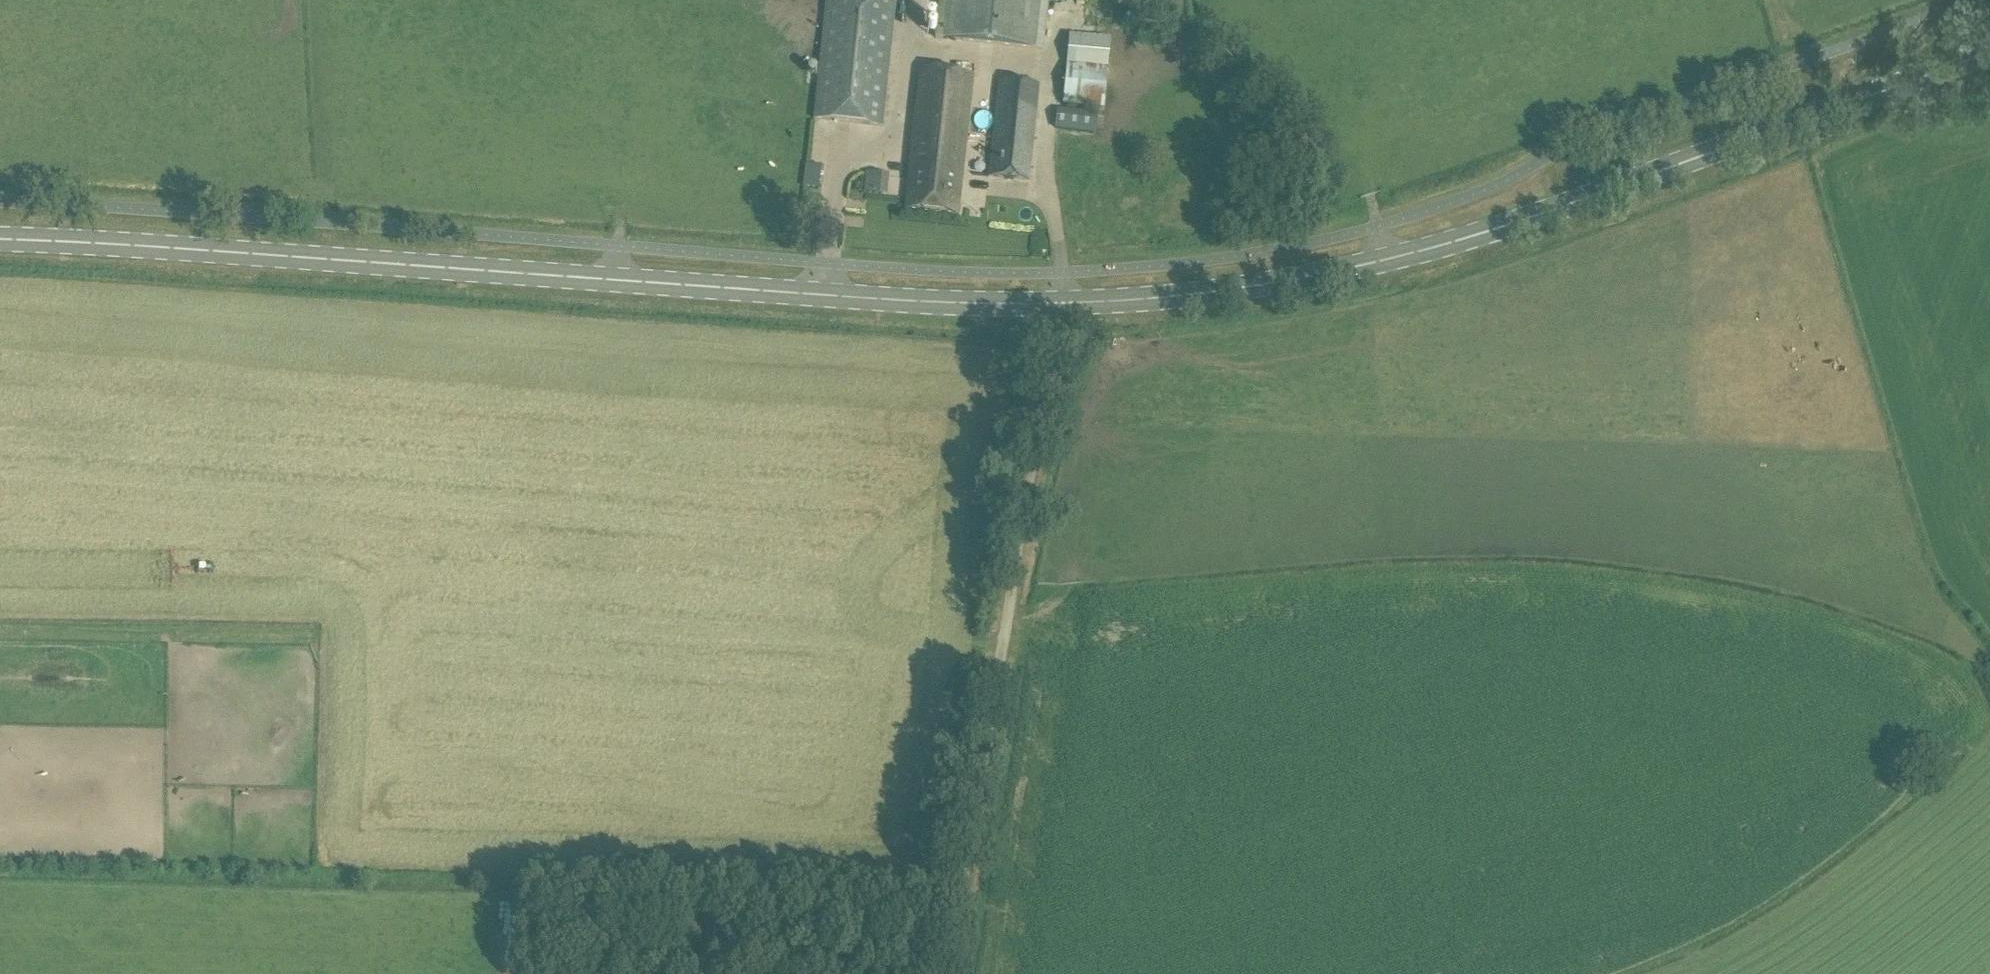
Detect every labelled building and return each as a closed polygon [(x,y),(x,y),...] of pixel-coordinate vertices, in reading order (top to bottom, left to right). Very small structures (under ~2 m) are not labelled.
[(895,3),(870,0),(828,0),(815,120),(882,127),(895,3)] [(1049,0),(940,0),(936,38),(1043,50),(1049,0)] [(1119,67),(1120,38),(1061,36),(1060,64),(1119,67)] [(1104,110),(1107,70),(1067,66),(1063,106),(1104,110)] [(922,73),(907,209),(957,215),(971,79),(958,77),(958,76),(936,74),(935,75),(922,73)] [(1030,182),(1040,86),(998,81),(988,178),(1030,182)] [(1094,134),(1097,115),(1058,110),(1056,129),(1094,134)] [(887,650),(887,641),(868,641),(868,650),(887,650)]
